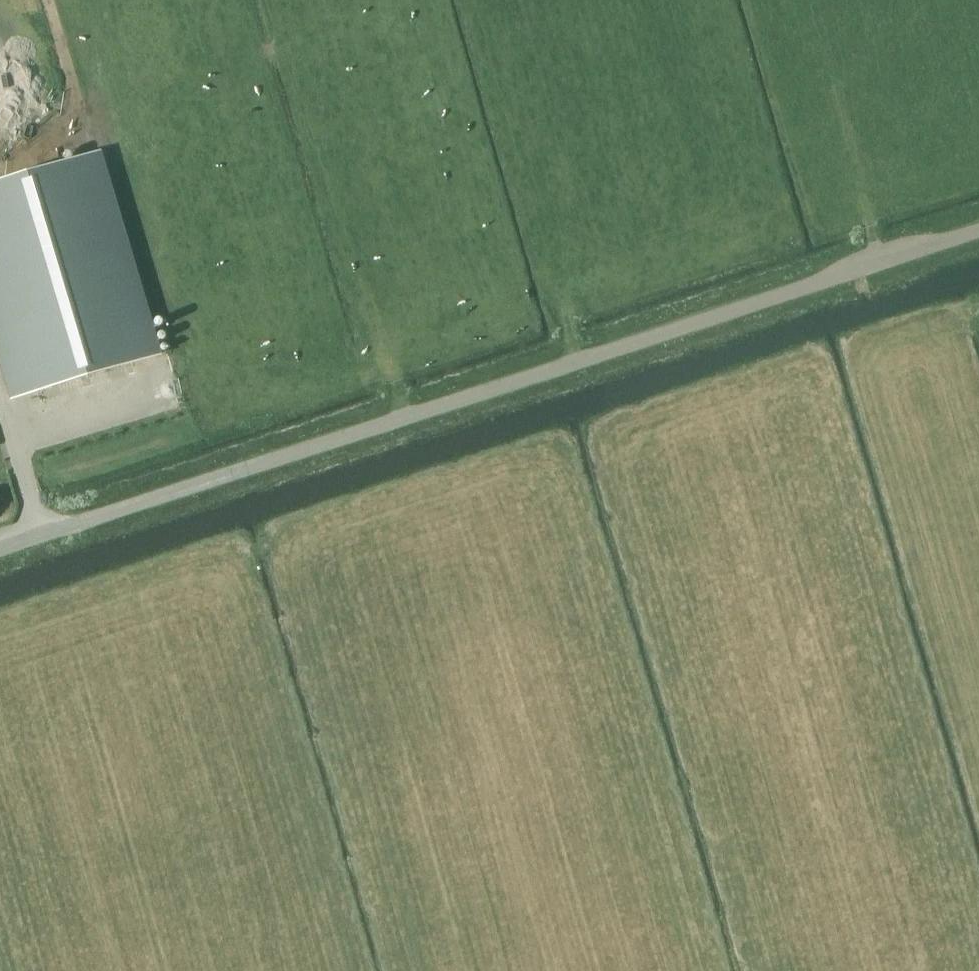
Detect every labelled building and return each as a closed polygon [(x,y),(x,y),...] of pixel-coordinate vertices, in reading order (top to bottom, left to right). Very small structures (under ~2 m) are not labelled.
[(157,354),(97,153),(0,182),(0,359),(11,398),(157,354)]
